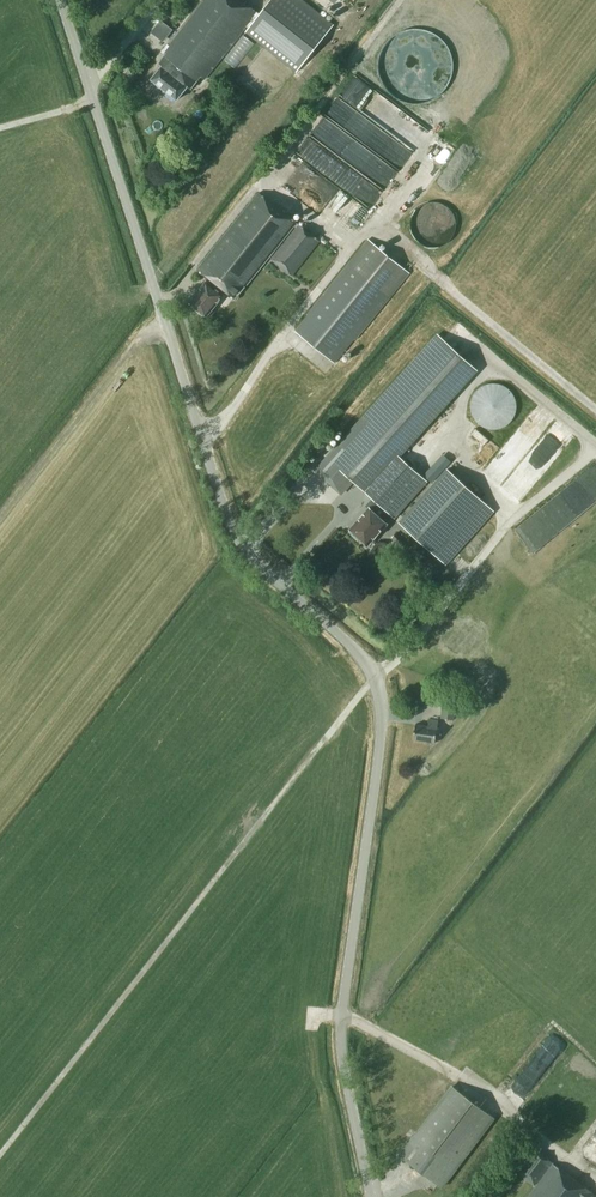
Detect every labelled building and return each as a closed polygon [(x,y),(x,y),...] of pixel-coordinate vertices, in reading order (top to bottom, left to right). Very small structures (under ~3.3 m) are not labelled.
[(242,0),(201,0),(161,50),(166,54),(158,64),(161,66),(152,79),(178,99),(188,86),(191,88),(201,75),(205,78),(246,25),(248,27),(245,31),(297,71),(333,24),(302,0),(269,0),(259,13),(242,0)] [(165,40),(174,28),(162,18),(152,30),(165,40)] [(377,147),(386,133),(352,110),(344,121),(335,114),(333,117),(377,147)] [(330,181),(378,209),(388,191),(341,163),(330,181)] [(232,298),(232,300),(232,301),(234,300),(237,297),(236,297),(292,226),(294,227),(269,258),(291,276),(319,241),(259,193),(197,271),(209,280),(208,283),(206,282),(189,303),(207,317),(226,294),(232,298)] [(341,217),(354,228),(364,215),(351,205),(341,217)] [(368,240),(295,331),(335,363),(347,349),(354,339),(355,340),(409,273),(408,272),(368,240)] [(351,531),(362,541),(368,546),(376,538),(394,519),(429,482),(401,455),(417,438),(479,371),(438,333),(376,401),(319,463),(314,468),(342,494),(354,481),(371,498),(365,504),(371,509),(351,531)] [(522,394),(484,380),(471,417),(509,431),(522,394)] [(326,447),(322,444),(318,448),(322,452),(326,447)] [(447,469),(399,523),(435,555),(446,565),(494,512),(483,502),(447,469)] [(392,538),(400,546),(405,540),(397,532),(392,538)] [(456,703),(443,701),(440,718),(454,720),(456,703)] [(413,741),(435,744),(438,723),(428,722),(427,729),(415,727),(413,741)] [(552,1035),(510,1096),(525,1106),(567,1045),(552,1035)] [(496,1117),(492,1114),(453,1085),(401,1155),(444,1187),(496,1117)] [(504,1131),(498,1138),(504,1143),(510,1136),(504,1131)] [(589,1191),(534,1149),(518,1171),(536,1185),(551,1166),(553,1167),(530,1196),(595,1196),(589,1191)]
